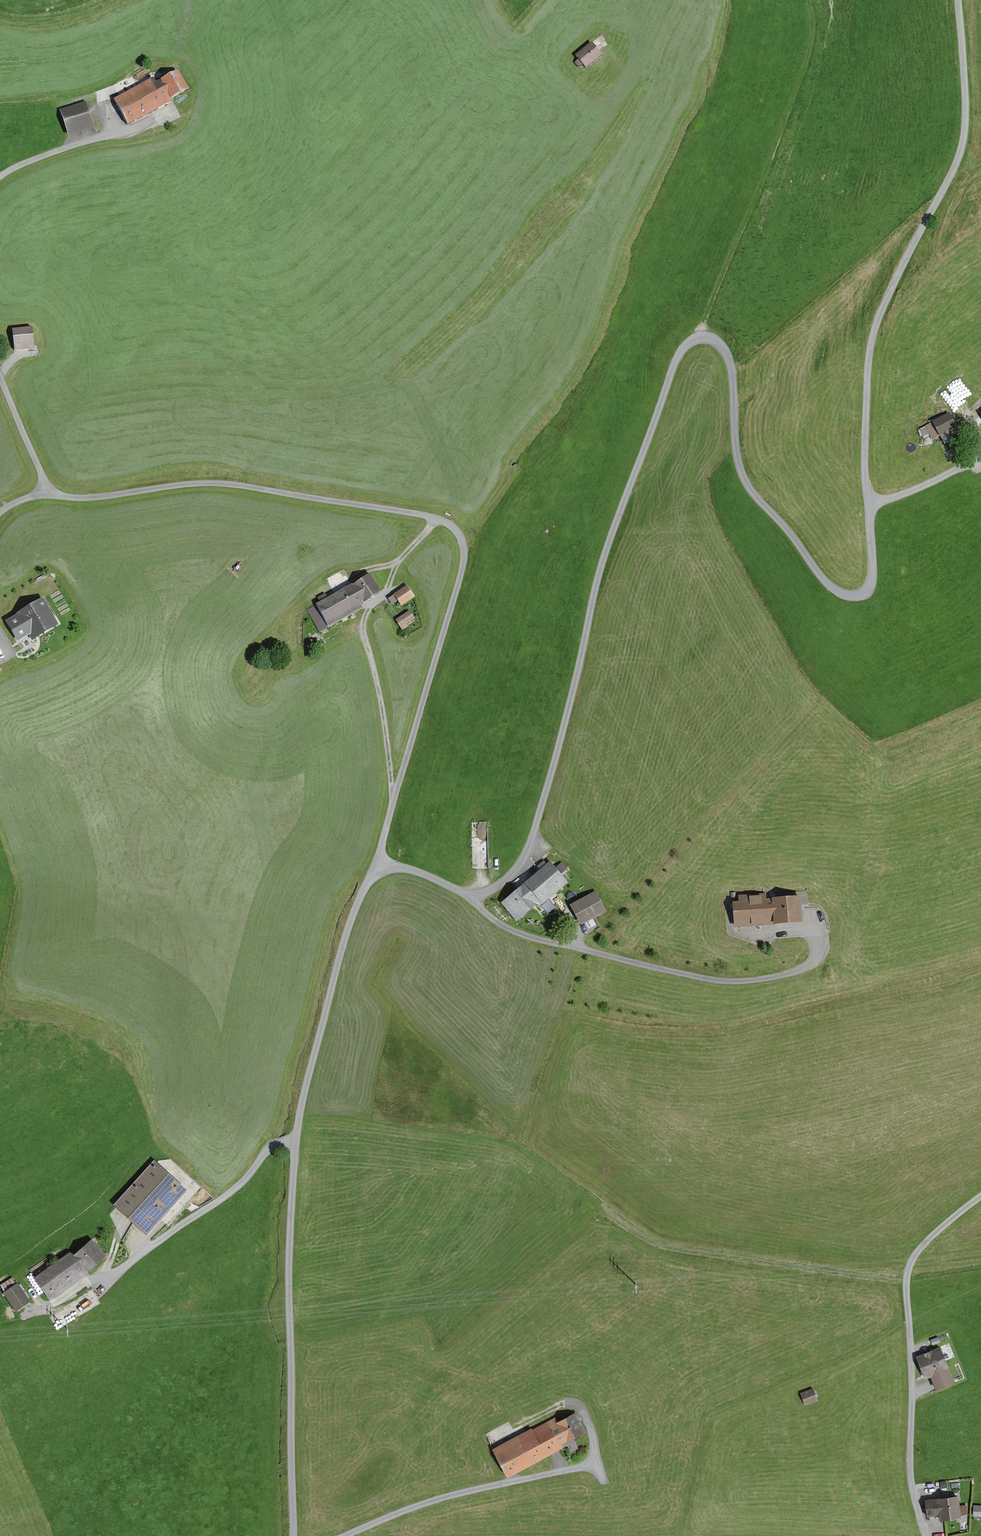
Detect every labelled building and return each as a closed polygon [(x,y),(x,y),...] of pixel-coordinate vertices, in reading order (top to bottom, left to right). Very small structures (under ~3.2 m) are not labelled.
[(576,56),(585,68),(602,54),(592,42),(576,56)] [(110,102),(122,125),(182,93),(172,74),(153,84),(152,80),(110,102)] [(60,110),(69,137),(96,128),(88,102),(60,110)] [(8,330),(10,351),(33,349),(31,328),(8,330)] [(929,424),(936,439),(954,431),(947,416),(929,424)] [(370,570),(304,609),(319,634),(360,610),(358,606),(382,591),(370,570)] [(391,595),(398,607),(413,597),(405,586),(391,595)] [(45,596),(0,621),(12,641),(23,634),(27,640),(60,622),(45,596)] [(394,620),(400,631),(415,621),(408,611),(394,620)] [(474,817),(474,863),(490,863),(489,817),(474,817)] [(496,901),(513,923),(533,906),(535,909),(568,883),(549,859),(496,901)] [(567,904),(577,925),(604,912),(594,891),(567,904)] [(726,902),(728,929),(798,924),(795,896),(756,899),(756,894),(736,896),(736,901),(726,902)] [(116,1205),(147,1234),(188,1190),(157,1161),(116,1205)] [(35,1278),(50,1298),(107,1257),(95,1240),(73,1256),(71,1252),(35,1278)] [(3,1295),(16,1313),(31,1303),(19,1285),(3,1295)] [(937,1348),(913,1358),(922,1379),(932,1375),(935,1381),(949,1375),(937,1348)] [(799,1395),(805,1407),(818,1401),(812,1389),(799,1395)] [(494,1451),(508,1477),(560,1449),(558,1446),(583,1433),(573,1415),(554,1425),(552,1421),(494,1451)] [(926,1522),(957,1517),(954,1497),(922,1502),(926,1522)] [(972,1519),(980,1519),(980,1508),(972,1507),(972,1519)]
